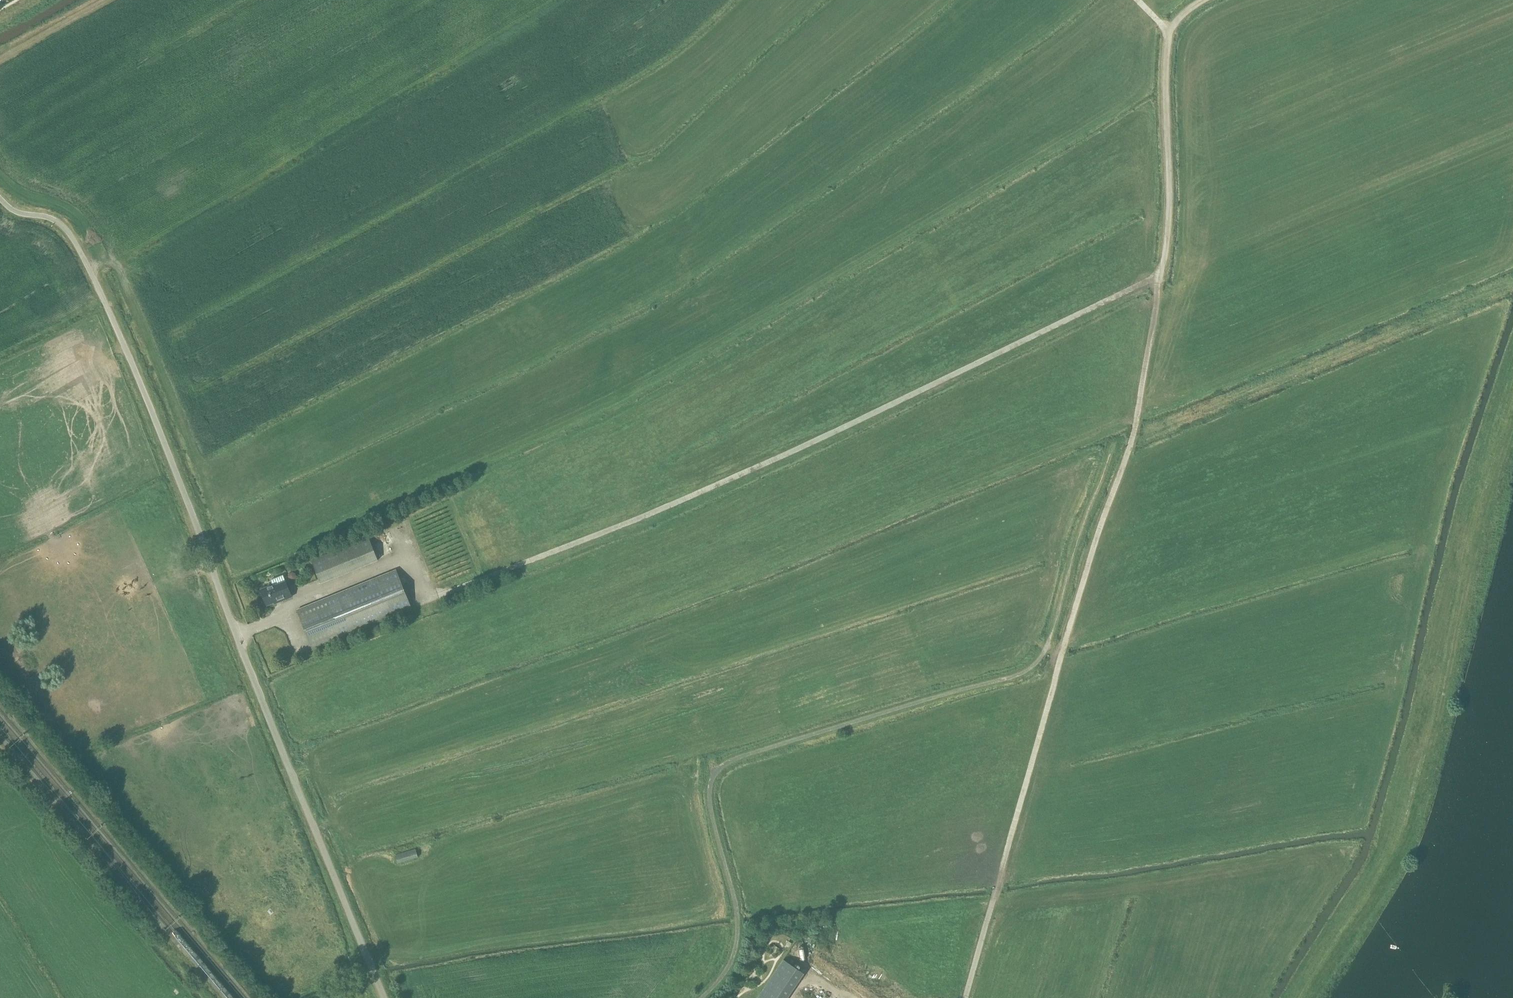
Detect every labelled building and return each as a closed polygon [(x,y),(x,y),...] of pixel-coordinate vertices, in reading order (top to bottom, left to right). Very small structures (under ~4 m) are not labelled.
[(369,538),(361,541),(370,564),(378,561),(369,538)] [(370,564),(361,541),(321,557),(330,580),(370,564)] [(321,557),(312,561),(322,584),(330,580),(321,557)] [(396,570),(297,610),(313,649),(412,609),(396,570)] [(288,576),(289,579),(292,580),(295,579),(296,576),(295,573),(292,572),(289,573),(288,576)] [(292,595),(287,581),(273,587),(273,585),(261,590),(267,605),(292,595)]
